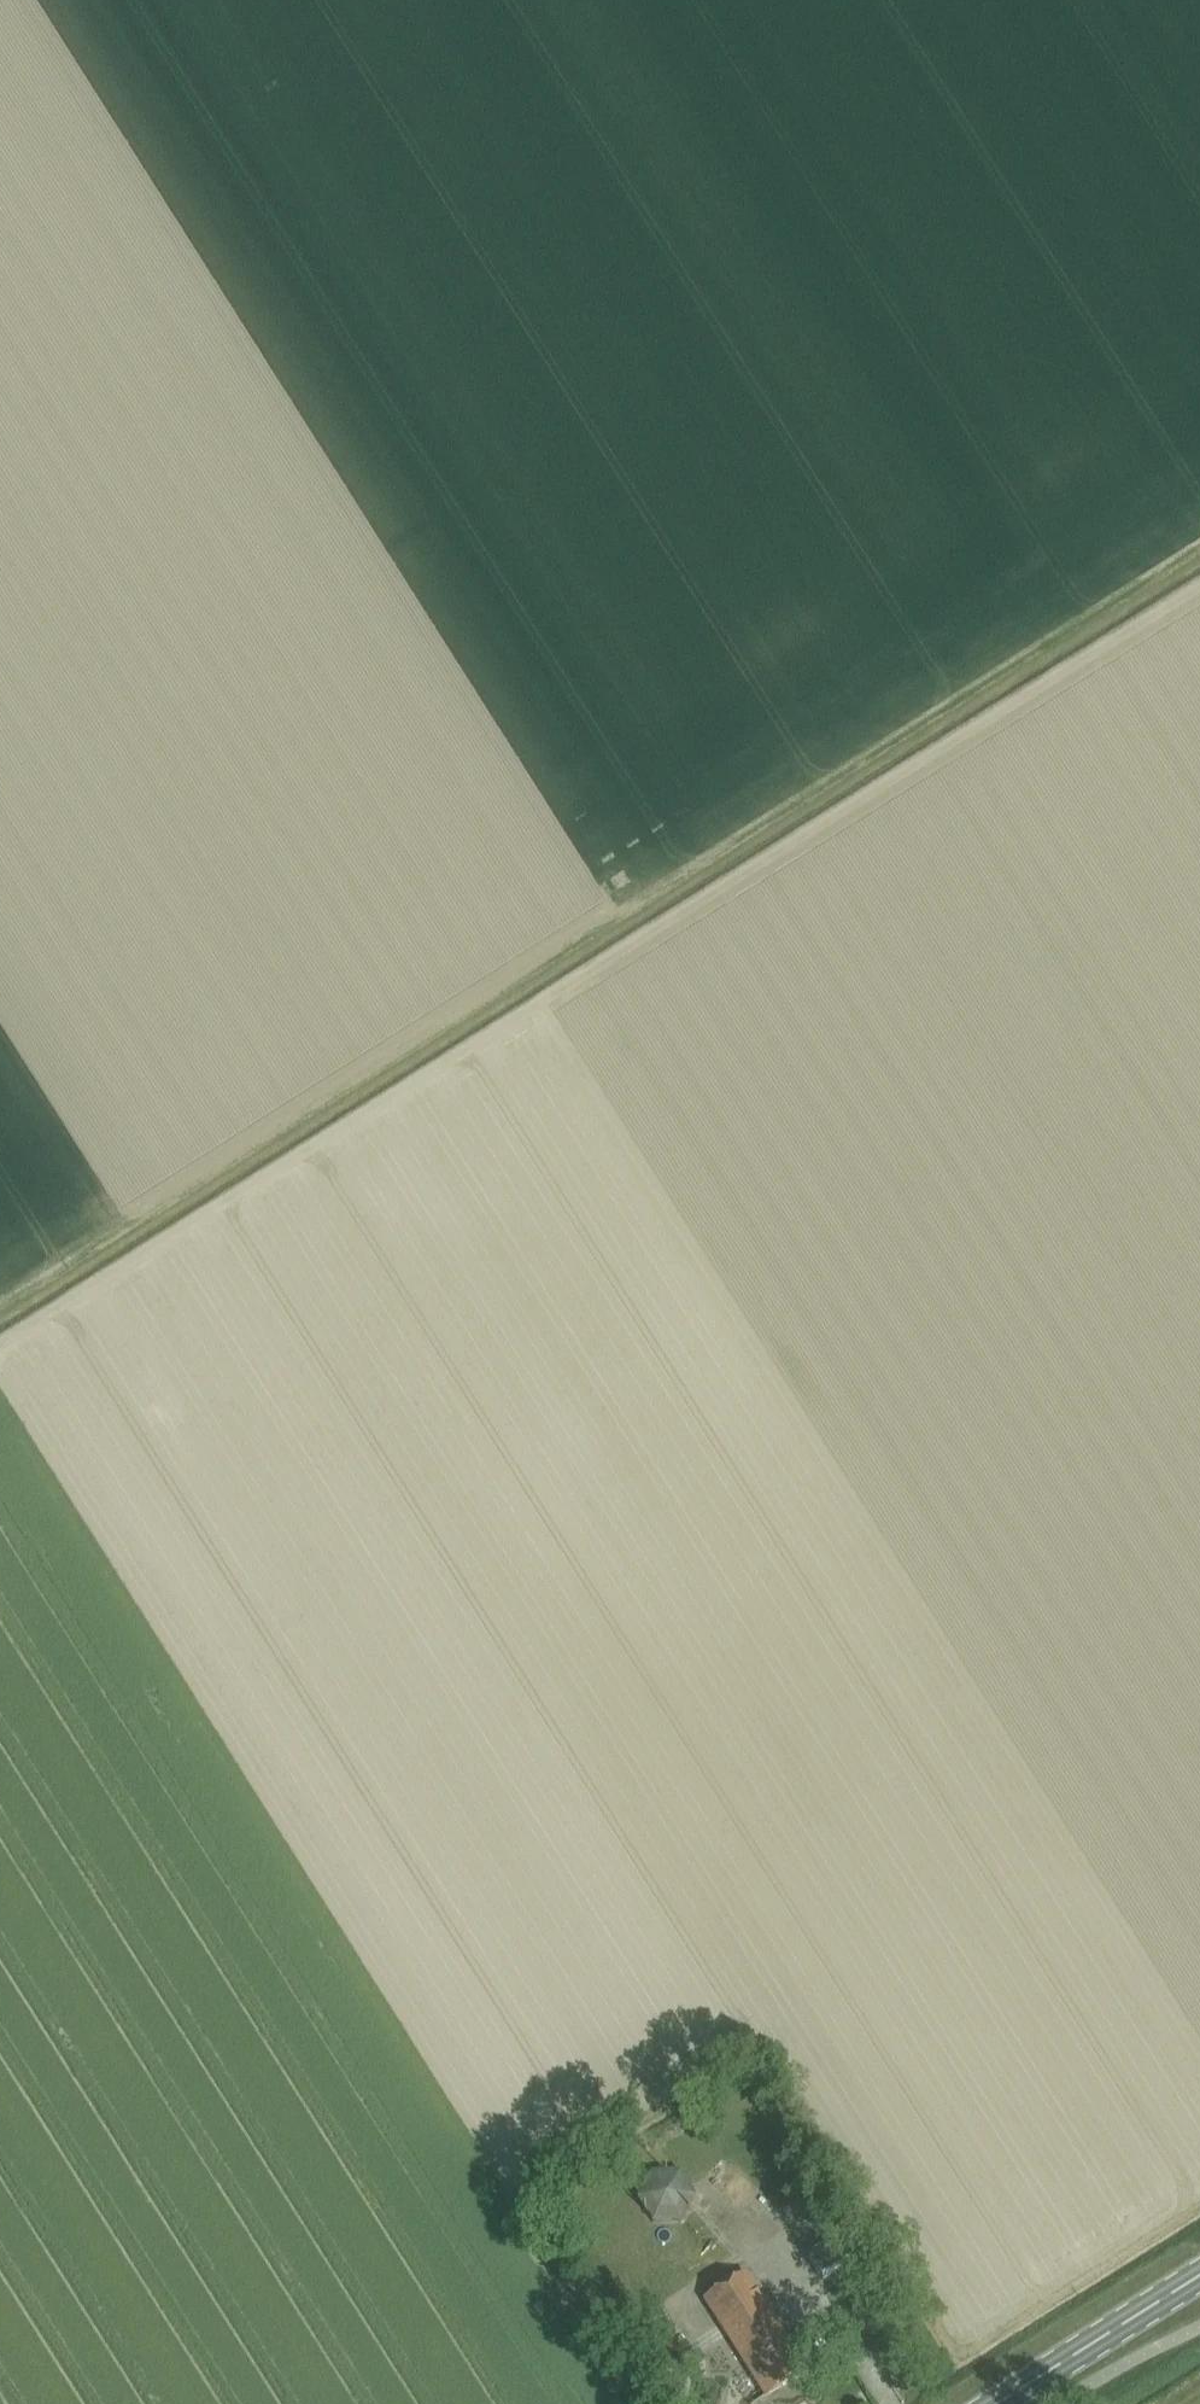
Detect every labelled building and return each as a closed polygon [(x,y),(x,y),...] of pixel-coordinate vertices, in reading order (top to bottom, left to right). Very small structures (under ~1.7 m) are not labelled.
[(684,2222),(697,2197),(682,2171),(651,2172),(638,2197),(653,2223),(684,2222)] [(764,2203),(754,2210),(768,2231),(778,2224),(764,2203)] [(810,2257),(824,2279),(854,2260),(841,2238),(810,2257)] [(862,2275),(869,2271),(862,2260),(856,2264),(862,2275)] [(766,2396),(807,2371),(747,2274),(706,2299),(766,2396)] [(721,2347),(721,2326),(693,2327),(693,2348),(721,2347)] [(686,2340),(651,2362),(662,2381),(697,2359),(686,2340)]
